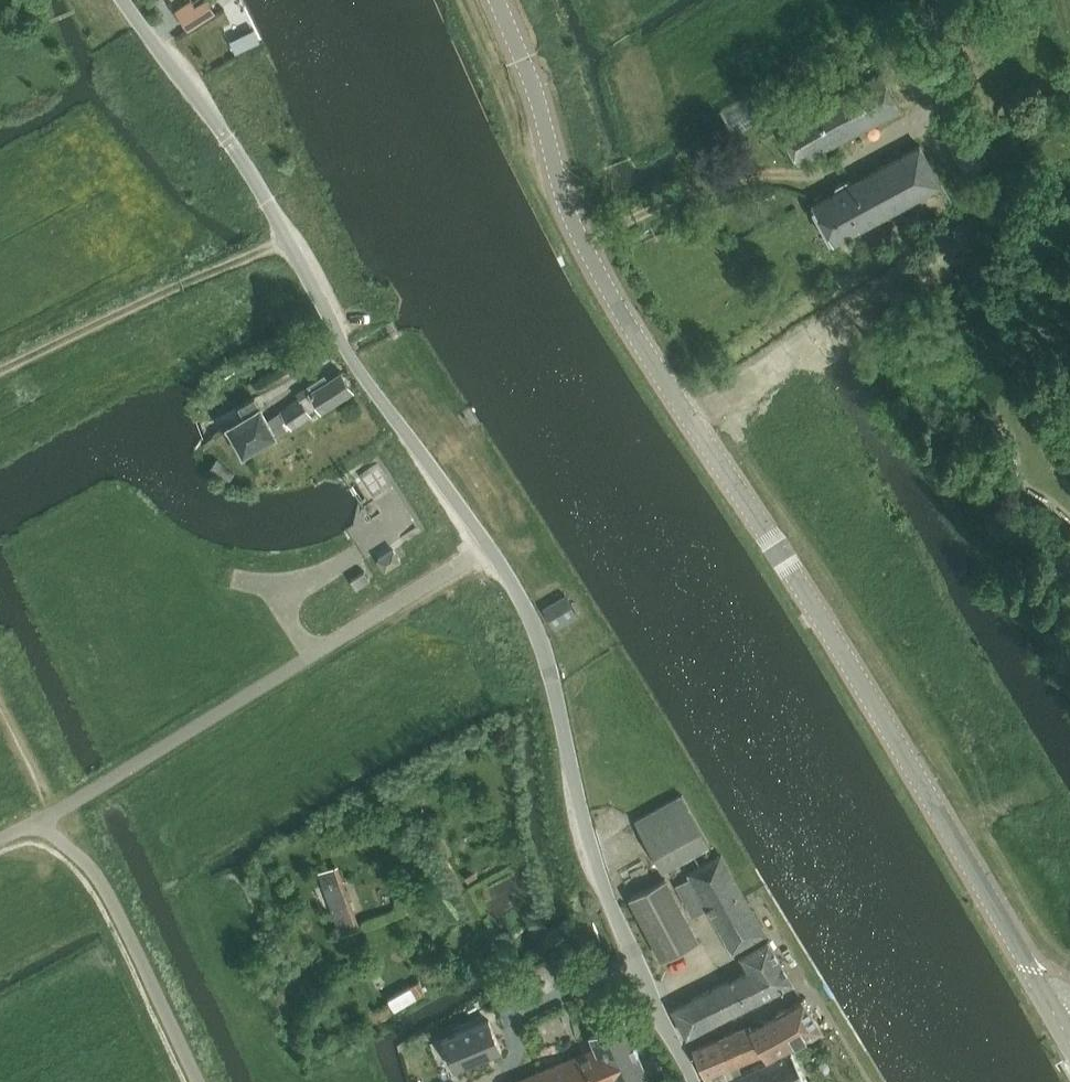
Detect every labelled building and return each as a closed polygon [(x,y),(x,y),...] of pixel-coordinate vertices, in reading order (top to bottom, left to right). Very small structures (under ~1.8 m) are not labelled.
[(195,5),(192,0),(190,0),(175,10),(189,30),(215,13),(208,0),(204,0),(195,5)] [(800,164),(903,109),(883,72),(780,128),(800,164)] [(833,243),(941,184),(920,145),(853,181),(847,180),(836,185),(834,192),(811,204),(833,243)] [(325,375),(307,386),(311,392),(282,411),(292,425),(310,413),(308,410),(319,404),(322,408),(352,389),(341,372),(329,380),(325,375)] [(243,455),(278,435),(255,396),(239,406),(245,416),(226,426),(243,455)] [(235,471),(218,458),(211,467),(228,480),(235,471)] [(401,560),(394,549),(378,559),(385,570),(401,560)] [(357,589),(370,580),(365,571),(351,580),(357,589)] [(544,608),(545,611),(555,628),(578,615),(567,595),(544,608)] [(709,843),(682,795),(635,821),(662,869),(709,843)] [(431,839),(443,858),(451,853),(440,834),(431,839)] [(708,908),(733,953),(766,934),(722,855),(688,874),(690,877),(677,885),(693,916),(708,908)] [(342,879),(340,880),(324,886),(342,935),(360,928),(342,879)] [(682,915),(664,881),(630,898),(648,931),(663,958),(696,941),(682,915)] [(741,956),(749,970),(764,998),(793,983),(769,940),(741,956)] [(687,1037),(764,998),(749,970),(672,1008),(687,1037)] [(411,985),(388,999),(395,1010),(418,997),(411,985)] [(776,1016),(750,1030),(763,1058),(811,1034),(812,1036),(823,1031),(804,1001),(789,1009),(786,1008),(777,1012),(776,1016)] [(502,1050),(489,1019),(442,1039),(455,1069),(502,1050)] [(624,1022),(591,1036),(596,1047),(611,1081),(624,1081),(647,1073),(624,1022)] [(749,1026),(714,1040),(730,1075),(763,1058),(750,1030),(749,1026)] [(694,1049),(708,1081),(717,1081),(730,1075),(714,1040),(694,1049)] [(596,1047),(513,1081),(611,1081),(596,1047)] [(792,1051),(727,1081),(808,1081),(792,1051)]
